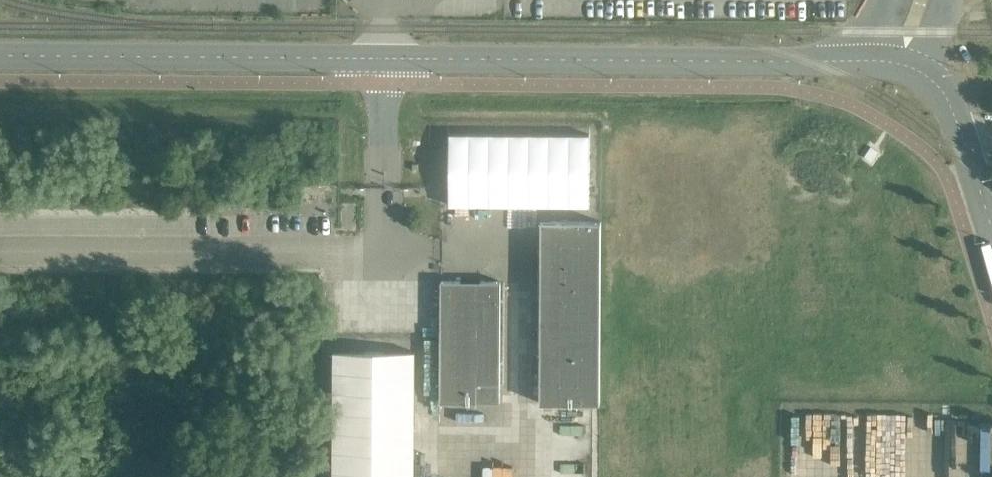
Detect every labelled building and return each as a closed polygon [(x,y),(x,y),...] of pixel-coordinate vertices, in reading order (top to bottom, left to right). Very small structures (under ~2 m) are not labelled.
[(589,133),(449,133),(449,203),(589,203),(589,133)] [(600,403),(601,221),(541,221),(540,360),(540,402),(600,403)] [(500,383),(501,281),(441,281),(440,402),(476,402),(476,383),(500,383)] [(415,352),(333,352),(333,476),(415,476),(415,352)] [(500,402),(500,383),(476,383),(476,402),(500,402)]
